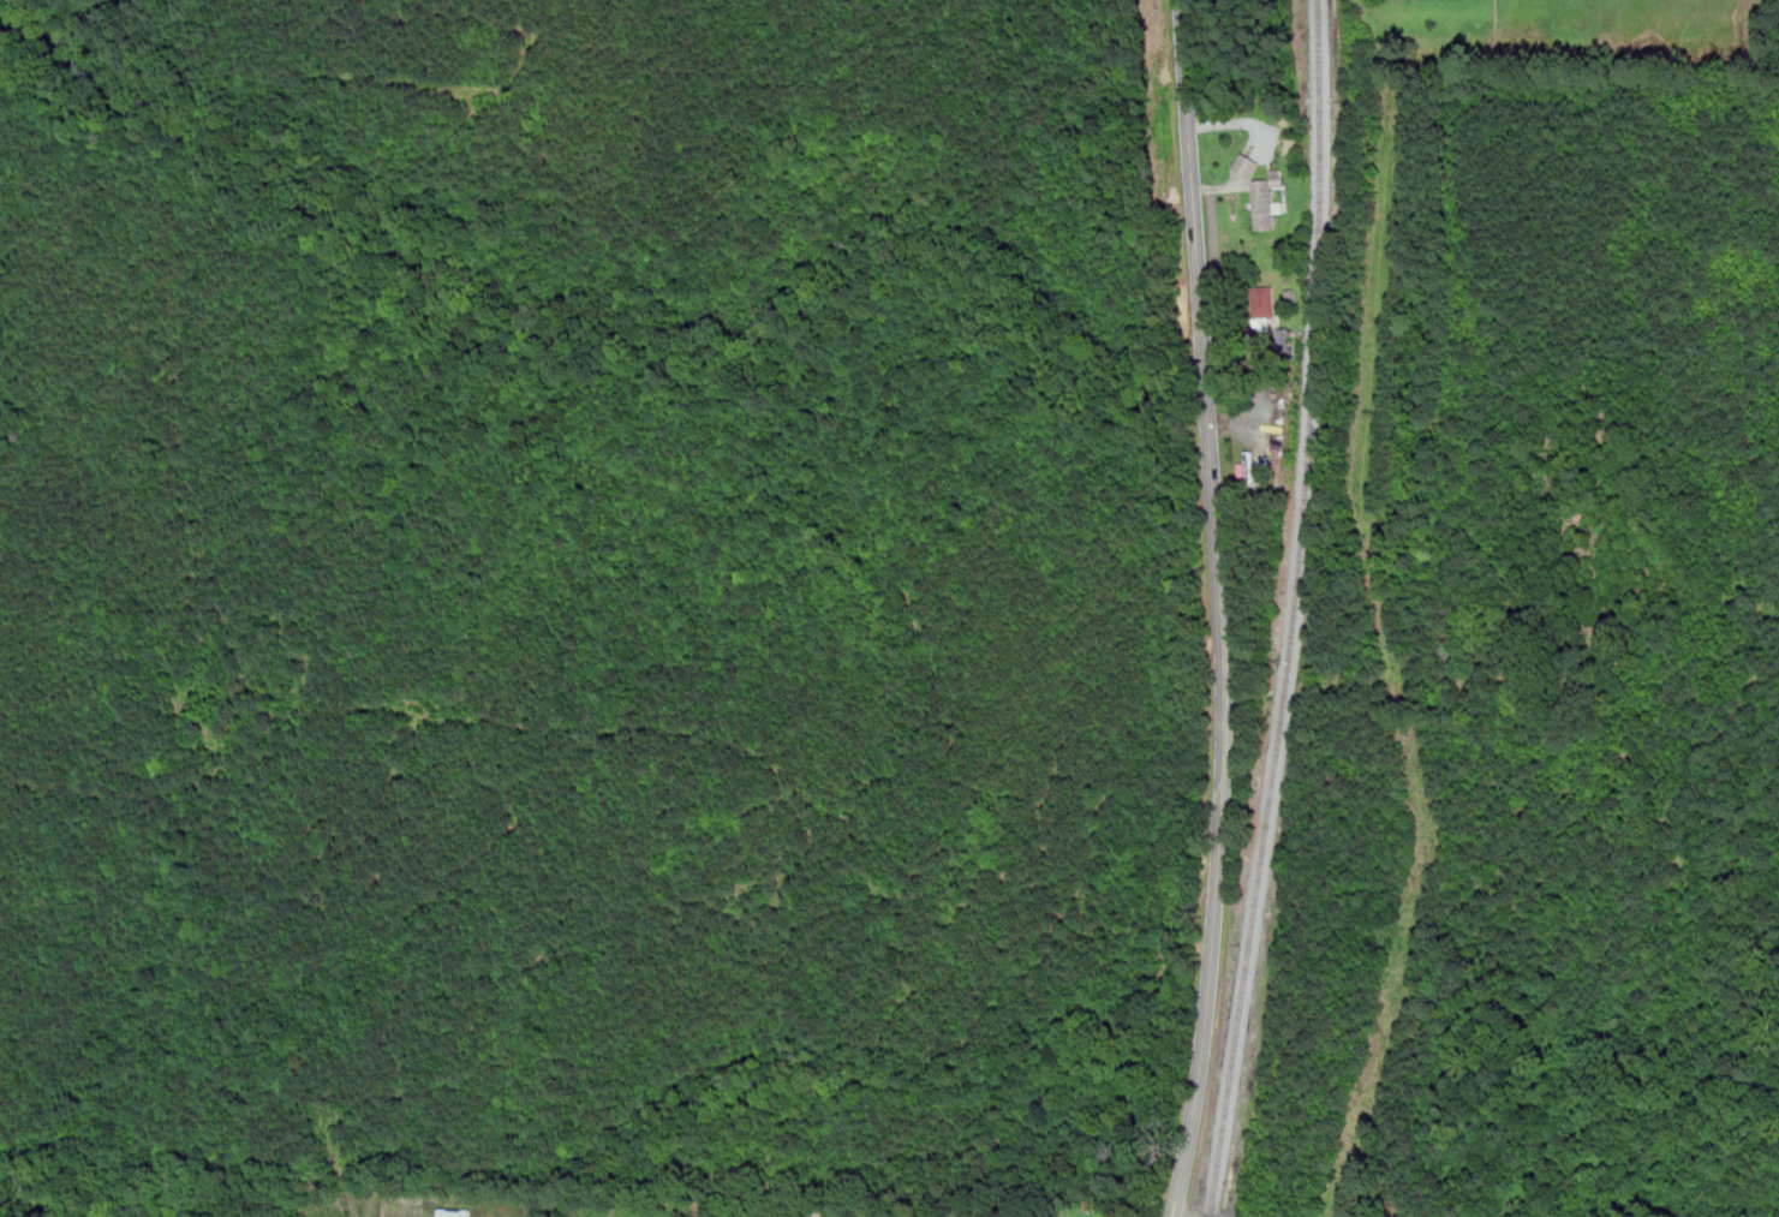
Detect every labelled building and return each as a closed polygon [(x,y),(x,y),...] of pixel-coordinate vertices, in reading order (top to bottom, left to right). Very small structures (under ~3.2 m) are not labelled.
[(1261,161),(1244,151),(1235,169),(1253,178),(1261,161)] [(1284,202),(1276,202),(1274,181),(1283,181),(1282,169),(1272,169),(1273,179),(1254,179),(1256,229),(1277,228),(1276,215),(1284,215),(1284,202)] [(1253,323),(1277,323),(1277,286),(1253,286),(1253,323)] [(1280,328),(1280,353),(1290,353),(1290,328),(1280,328)] [(440,1209),(440,1216),(472,1216),(472,1210),(440,1209)]
